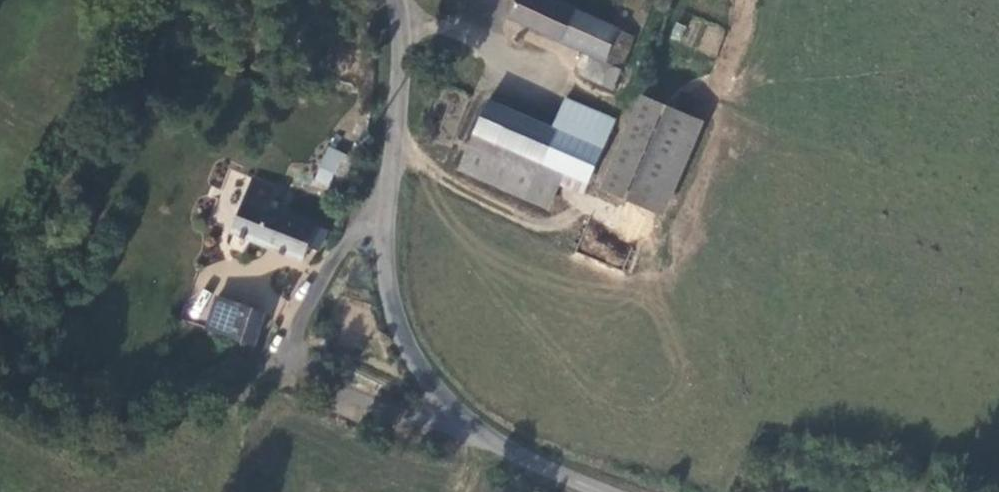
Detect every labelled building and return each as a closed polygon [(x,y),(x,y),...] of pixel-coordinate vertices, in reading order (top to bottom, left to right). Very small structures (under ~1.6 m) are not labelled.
[(575,51),(613,70),(627,38),(548,0),(509,0),(501,16),(575,51)] [(606,93),(613,70),(575,51),(566,77),(606,93)] [(545,130),(594,149),(606,119),(556,100),(545,130)] [(634,101),(599,189),(650,206),(685,117),(634,101)] [(480,106),(466,137),(533,164),(545,130),(480,106)] [(594,149),(545,130),(533,164),(557,174),(581,184),(594,149)] [(557,174),(533,164),(466,137),(462,136),(447,173),(543,211),(557,174)] [(326,146),(312,182),(329,189),(335,173),(342,176),(350,155),(326,146)] [(282,183),(252,171),(228,234),(304,263),(309,247),(320,252),(329,230),(272,208),(282,183)] [(215,295),(203,332),(256,349),(267,312),(215,295)]
